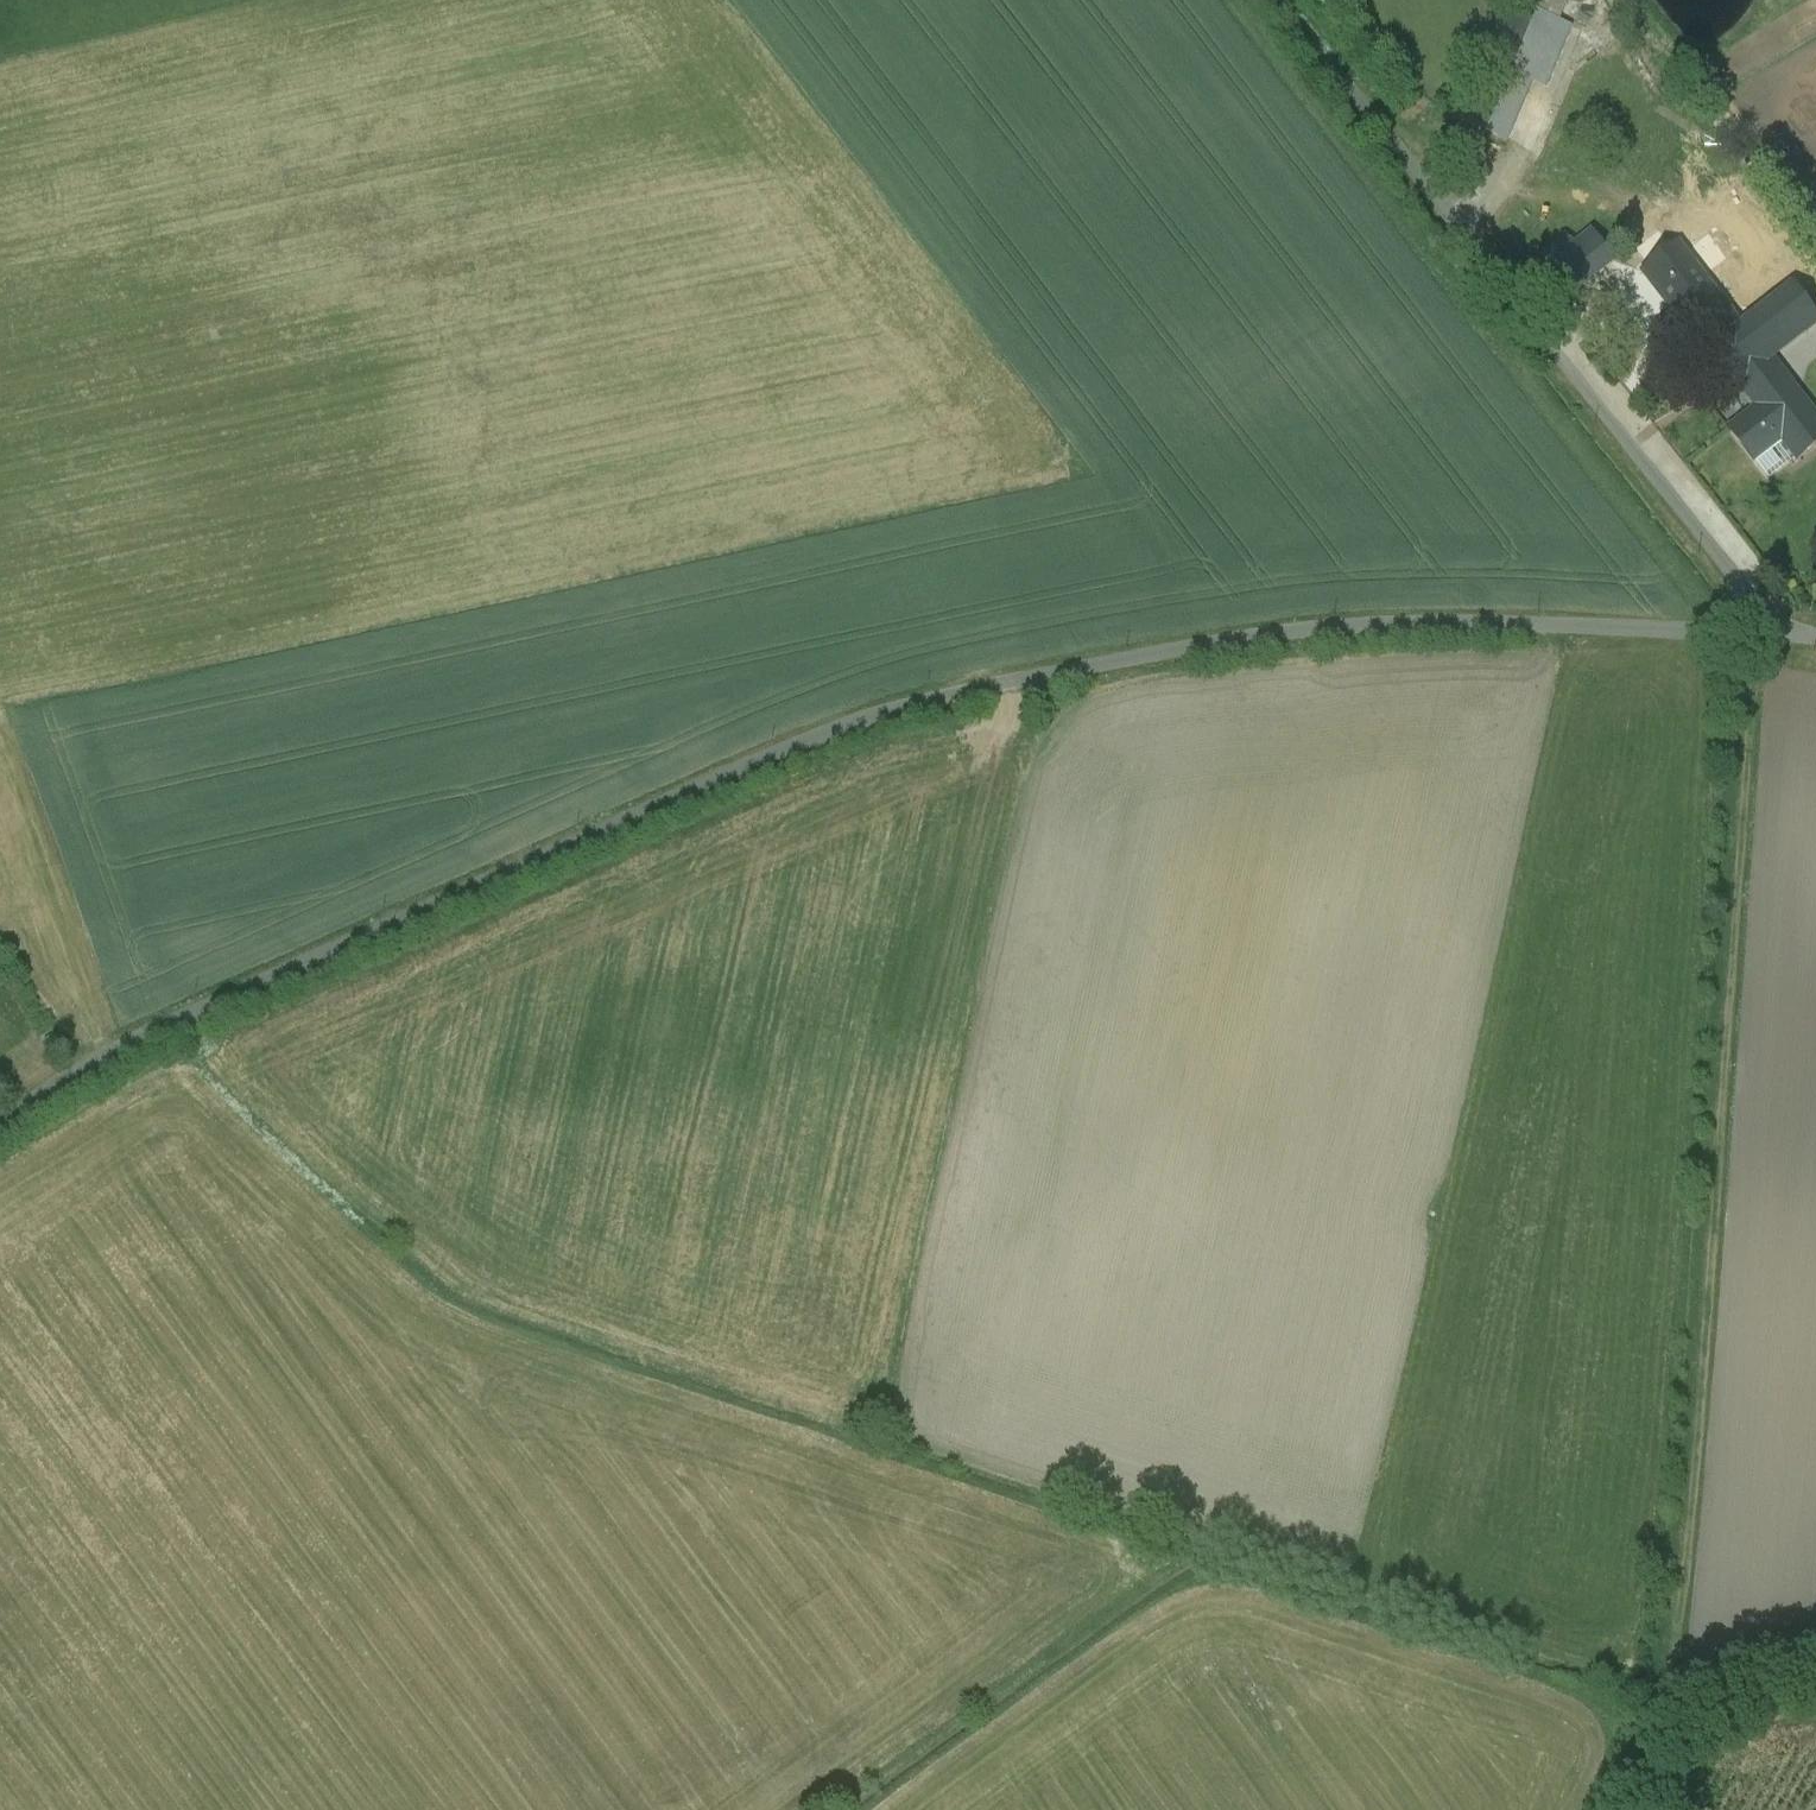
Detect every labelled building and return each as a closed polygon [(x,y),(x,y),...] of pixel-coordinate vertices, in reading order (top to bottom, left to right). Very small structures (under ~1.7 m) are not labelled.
[(1556,18),(1519,3),(1464,138),(1482,146),(1488,130),(1507,138),(1556,18)] [(1578,254),(1566,239),(1543,257),(1572,294),(1614,263),(1597,239),(1578,254)] [(1694,265),(1680,246),(1643,274),(1684,327),(1694,320),(1715,348),(1741,330),(1738,326),(1740,325),(1714,291),(1694,265)] [(1745,326),(1771,361),(1772,360),(1815,326),(1815,318),(1794,289),(1745,326)] [(1745,326),(1741,330),(1715,348),(1714,350),(1736,379),(1739,382),(1744,389),(1749,395),(1759,409),(1730,431),(1753,462),(1782,441),(1798,462),(1815,448),(1815,417),(1792,385),(1791,385),(1772,360),(1771,361),(1745,326)]
